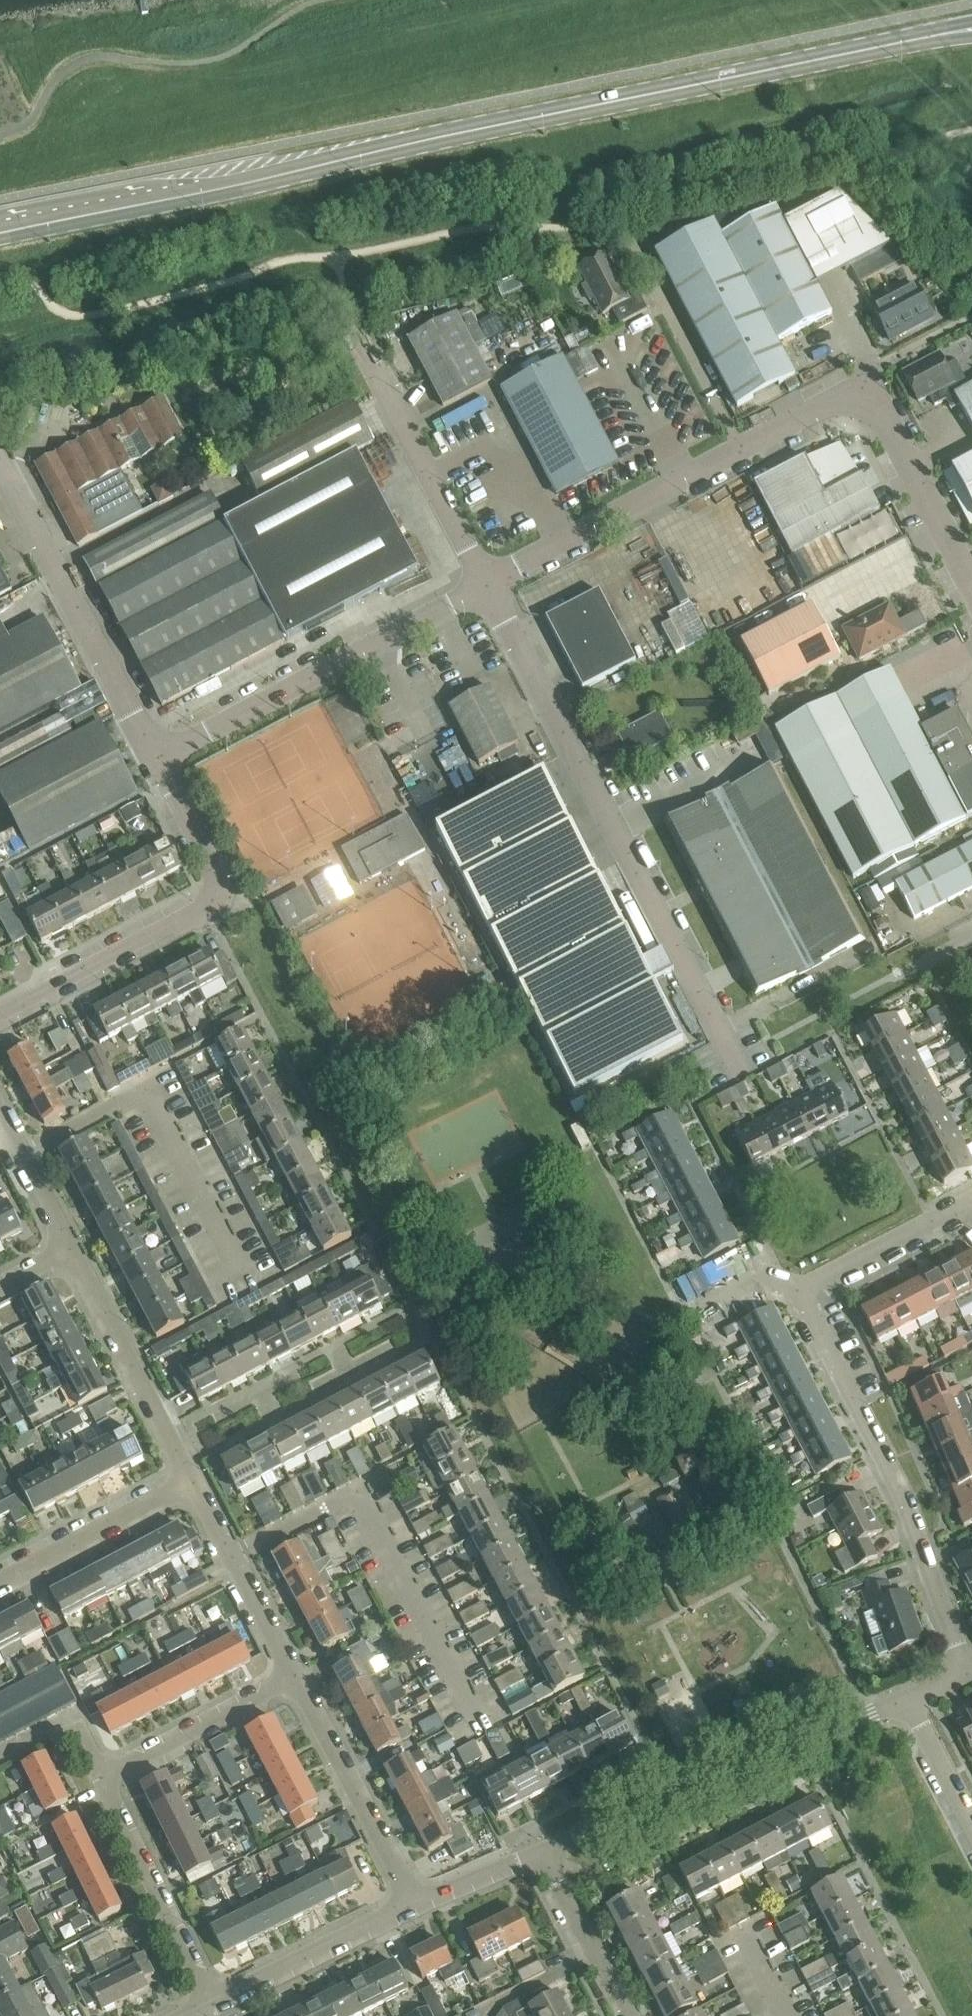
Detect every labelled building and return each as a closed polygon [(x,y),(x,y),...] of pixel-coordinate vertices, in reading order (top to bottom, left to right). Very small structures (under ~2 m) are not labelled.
[(775,210),(722,238),(778,345),(779,344),(832,316),(805,265),(833,250),(844,272),(891,248),(839,196),(784,225),(776,210),(775,210)] [(662,251),(656,254),(711,359),(737,409),(796,379),(778,345),(722,238),(714,224),(711,225),(662,251)] [(591,304),(595,301),(604,317),(612,313),(620,327),(647,312),(639,296),(630,301),(606,255),(579,269),(587,286),(583,288),(591,304)] [(916,286),(873,308),(890,341),(933,319),(916,286)] [(458,317),(409,342),(417,357),(425,372),(435,391),(444,408),(493,382),(475,349),(488,342),(478,324),(470,310),(458,317)] [(565,361),(577,383),(600,371),(588,349),(565,361)] [(904,375),(919,403),(930,397),(936,408),(947,402),(952,412),(960,408),(971,429),(971,388),(970,389),(957,363),(946,369),(939,356),(904,375)] [(618,465),(563,360),(502,392),(557,497),(618,465)] [(36,467),(69,531),(78,549),(100,537),(144,514),(122,473),(185,440),(164,400),(36,467)] [(355,405),(241,464),(261,503),(375,444),(355,405)] [(755,486),(792,558),(880,513),(862,478),(863,478),(862,476),(854,480),(843,458),(832,455),(810,466),(806,459),(805,459),(805,460),(755,486)] [(287,643),(420,573),(358,456),(226,525),(287,643)] [(952,471),(971,508),(971,460),(952,471)] [(166,483),(151,491),(159,506),(174,498),(166,483)] [(212,496),(86,562),(100,589),(224,525),(226,523),(212,496)] [(224,525),(100,589),(162,708),(286,644),(224,525)] [(12,592),(0,569),(0,598),(12,592)] [(546,621),(583,691),(636,664),(599,593),(546,621)] [(709,640),(691,605),(669,617),(687,651),(709,640)] [(769,697),(841,660),(812,606),(741,644),(769,697)] [(843,631),(860,662),(927,627),(919,613),(898,624),(889,607),(843,631)] [(82,691),(44,620),(9,639),(0,622),(0,734),(82,691)] [(670,622),(661,627),(677,656),(686,652),(670,622)] [(776,731),(789,755),(854,880),(869,872),(890,861),(914,849),(915,848),(971,818),(971,742),(964,726),(957,713),(922,731),(904,696),(890,671),(811,712),(776,731)] [(369,679),(379,698),(390,692),(380,674),(369,679)] [(450,710),(479,766),(519,746),(489,689),(450,710)] [(619,736),(632,761),(672,740),(659,715),(619,736)] [(29,854),(137,798),(99,727),(0,779),(0,798),(29,854)] [(666,825),(696,883),(746,858),(756,877),(815,846),(795,808),(797,807),(777,767),(731,791),(734,795),(710,808),(708,804),(666,825)] [(436,831),(465,885),(572,828),(549,783),(537,779),(436,831)] [(135,805),(121,813),(127,825),(142,818),(135,805)] [(403,817),(341,851),(361,887),(422,854),(425,852),(422,847),(407,815),(403,817)] [(110,819),(99,824),(103,832),(114,826),(110,819)] [(465,885),(492,939),(600,882),(572,828),(465,885)] [(85,832),(76,837),(80,845),(89,840),(85,832)] [(145,855),(159,883),(183,871),(168,843),(151,852),(142,836),(133,842),(141,857),(145,855)] [(696,883),(736,960),(740,958),(749,976),(745,978),(756,999),(797,977),(795,973),(819,960),(821,965),(867,941),(857,920),(854,921),(815,846),(756,877),(746,858),(696,883)] [(940,862),(959,898),(971,891),(971,846),(940,862)] [(121,868),(136,896),(159,883),(145,855),(141,857),(127,864),(119,849),(109,854),(118,870),(121,868)] [(98,880),(113,908),(136,896),(121,868),(118,870),(104,877),(96,861),(86,866),(94,882),(98,880)] [(896,886),(914,921),(959,898),(940,862),(896,886)] [(24,865),(15,869),(19,876),(27,872),(24,865)] [(75,892),(89,920),(113,908),(98,880),(94,882),(81,889),(73,874),(63,879),(71,894),(75,892)] [(600,882),(492,939),(520,992),(628,935),(600,882)] [(52,905),(66,932),(89,920),(75,892),(71,894),(57,901),(49,886),(39,891),(48,907),(52,905)] [(303,888),(271,905),(286,933),(318,916),(303,888)] [(42,945),(66,932),(52,905),(48,907),(34,914),(25,898),(16,903),(25,921),(28,919),(42,945)] [(628,935),(520,992),(547,1045),(655,988),(653,984),(642,963),(628,935)] [(663,952),(642,963),(653,984),(661,979),(674,973),(663,952)] [(186,965),(201,993),(223,981),(227,988),(239,982),(224,953),(213,959),(210,953),(186,965)] [(163,977),(178,1005),(190,999),(196,1010),(207,1004),(201,993),(186,965),(163,977)] [(140,989),(155,1018),(167,1011),(178,1005),(163,977),(140,989)] [(655,988),(547,1045),(575,1099),(683,1042),(655,988)] [(140,989),(118,1001),(133,1029),(145,1022),(149,1030),(159,1025),(155,1018),(140,989)] [(101,1046),(109,1042),(123,1034),(128,1045),(138,1040),(133,1029),(118,1001),(94,1013),(96,1017),(88,1021),(101,1046)] [(178,1005),(167,1011),(172,1020),(183,1015),(178,1005)] [(926,1015),(931,1023),(942,1017),(938,1009),(926,1015)] [(242,1013),(218,1026),(223,1034),(246,1021),(242,1013)] [(864,1033),(874,1052),(906,1035),(896,1016),(864,1033)] [(942,1017),(931,1023),(934,1030),(938,1028),(946,1024),(942,1017)] [(218,1026),(195,1038),(199,1046),(223,1034),(218,1026)] [(61,1032),(49,1038),(57,1053),(68,1047),(61,1032)] [(216,1048),(207,1052),(217,1071),(219,1074),(220,1074),(228,1070),(255,1055),(243,1032),(215,1047),(216,1048)] [(906,1035),(874,1052),(884,1072),(916,1055),(916,1054),(906,1035)] [(195,1038),(172,1050),(177,1058),(199,1046),(195,1038)] [(819,1061),(827,1057),(821,1045),(813,1049),(819,1061)] [(948,1052),(946,1053),(951,1061),(963,1055),(958,1046),(948,1052)] [(9,1059),(21,1082),(42,1070),(30,1048),(9,1059)] [(172,1050),(150,1062),(154,1070),(177,1058),(172,1050)] [(947,1050),(933,1057),(939,1068),(944,1065),(951,1061),(946,1053),(948,1052),(947,1050)] [(42,1070),(21,1082),(33,1104),(54,1093),(72,1083),(85,1076),(94,1072),(85,1055),(75,1060),(76,1062),(65,1067),(67,1072),(49,1082),(42,1070)] [(230,1075),(240,1093),(268,1078),(255,1055),(228,1070),(230,1075)] [(884,1072),(894,1091),(926,1074),(916,1055),(884,1072)] [(963,1055),(951,1061),(952,1063),(955,1068),(966,1062),(967,1062),(964,1057),(963,1055)] [(109,1066),(97,1072),(109,1095),(120,1089),(121,1088),(137,1079),(146,1074),(154,1070),(150,1062),(127,1074),(125,1071),(115,1077),(109,1066)] [(188,1091),(196,1087),(184,1063),(175,1067),(188,1091)] [(788,1078),(782,1066),(767,1074),(773,1085),(788,1078)] [(228,1070),(220,1074),(222,1079),(230,1075),(228,1070)] [(926,1074),(894,1091),(904,1109),(936,1092),(926,1074)] [(92,1091),(85,1076),(72,1083),(80,1098),(92,1091)] [(240,1093),(252,1116),(280,1101),(268,1078),(240,1093)] [(196,1087),(188,1091),(200,1114),(218,1104),(206,1081),(196,1087)] [(832,1085),(812,1096),(829,1128),(830,1127),(849,1117),(832,1085)] [(744,1086),(736,1090),(739,1094),(742,1102),(743,1101),(750,1098),(744,1086)] [(736,1090),(729,1094),(734,1104),(735,1105),(736,1105),(742,1102),(739,1094),(736,1090)] [(936,1092),(904,1109),(906,1112),(914,1128),(946,1111),(938,1096),(936,1092)] [(39,1100),(33,1104),(45,1127),(66,1116),(61,1106),(55,1095),(54,1093),(39,1100)] [(812,1096),(794,1105),(810,1137),(811,1137),(829,1128),(812,1096)] [(252,1116),(264,1138),(292,1124),(280,1101),(252,1116)] [(200,1114),(212,1137),(226,1129),(219,1116),(223,1114),(218,1104),(200,1114)] [(775,1115),(774,1116),(791,1148),(792,1147),(810,1137),(794,1105),(775,1115)] [(946,1111),(914,1128),(916,1131),(924,1148),(956,1131),(948,1115),(946,1111)] [(639,1139),(646,1152),(647,1154),(682,1136),(672,1115),(639,1132),(638,1129),(622,1138),(626,1146),(639,1139)] [(774,1116),(755,1126),(772,1158),(791,1148),(774,1116)] [(112,1128),(136,1174),(144,1170),(120,1124),(112,1128)] [(275,1160),(276,1161),(303,1146),(292,1124),(264,1138),(271,1152),(275,1160)] [(580,1125),(571,1130),(582,1151),(591,1147),(580,1125)] [(752,1168),(772,1158),(755,1126),(735,1136),(752,1168)] [(212,1137),(224,1160),(244,1149),(238,1137),(232,1140),(226,1129),(212,1137)] [(956,1131),(924,1148),(925,1150),(934,1166),(966,1150),(958,1134),(956,1131)] [(634,1161),(627,1164),(630,1170),(637,1166),(638,1167),(651,1160),(657,1173),(659,1176),(694,1158),(682,1136),(647,1154),(646,1152),(633,1159),(634,1161)] [(59,1155),(72,1178),(100,1164),(87,1140),(59,1155)] [(610,1143),(603,1147),(606,1153),(614,1150),(610,1143)] [(303,1146),(276,1161),(288,1184),(315,1169),(315,1168),(303,1146)] [(934,1166),(935,1169),(944,1187),(967,1175),(968,1174),(971,1181),(971,1146),(966,1150),(934,1166)] [(224,1160),(236,1183),(245,1178),(239,1168),(250,1162),(244,1149),(224,1160)] [(271,1152),(263,1156),(267,1165),(275,1160),(271,1152)] [(640,1185),(631,1189),(634,1195),(643,1191),(648,1188),(648,1189),(662,1182),(668,1194),(668,1195),(670,1198),(705,1179),(694,1158),(659,1176),(657,1173),(644,1180),(645,1182),(640,1185)] [(72,1178),(84,1201),(112,1186),(100,1164),(72,1178)] [(288,1184),(300,1207),(328,1192),(315,1169),(288,1184)] [(136,1174),(148,1198),(157,1194),(144,1170),(136,1174)] [(245,1178),(236,1183),(248,1204),(256,1200),(252,1192),(261,1187),(253,1173),(249,1176),(245,1178)] [(673,1203),(680,1216),(681,1218),(716,1200),(705,1179),(670,1198),(668,1195),(655,1202),(659,1210),(673,1203)] [(84,1201),(96,1225),(124,1210),(112,1186),(84,1201)] [(328,1192),(300,1207),(312,1230),(340,1215),(328,1192)] [(148,1198),(157,1215),(151,1218),(154,1223),(169,1216),(157,1194),(148,1198)] [(0,1199),(0,1242),(2,1245),(23,1234),(8,1205),(10,1204),(6,1196),(0,1199)] [(248,1204),(260,1228),(268,1222),(256,1200),(248,1204)] [(684,1224),(691,1237),(693,1240),(727,1221),(716,1200),(681,1218),(680,1216),(666,1223),(671,1231),(684,1224)] [(646,1209),(638,1213),(642,1220),(650,1216),(646,1209)] [(124,1210),(96,1225),(108,1247),(136,1233),(124,1210)] [(312,1230),(324,1253),(352,1239),(340,1215),(312,1230)] [(161,1221),(172,1244),(181,1240),(169,1216),(154,1223),(155,1224),(161,1221)] [(695,1245),(700,1256),(704,1261),(738,1243),(727,1221),(693,1240),(691,1237),(678,1244),(682,1252),(695,1245)] [(261,1228),(260,1228),(272,1251),(281,1246),(269,1223),(261,1228)] [(136,1233),(108,1247),(108,1248),(118,1266),(121,1271),(149,1256),(141,1242),(149,1238),(145,1229),(145,1228),(136,1233)] [(671,1236),(663,1240),(668,1251),(670,1250),(676,1247),(671,1236)] [(172,1244),(185,1267),(193,1262),(181,1240),(172,1244)] [(285,1274),(299,1267),(294,1257),(299,1254),(292,1240),(281,1246),(272,1251),(285,1274)] [(658,1242),(653,1245),(658,1256),(663,1253),(658,1242)] [(350,1246),(327,1258),(331,1266),(332,1266),(355,1254),(350,1246)] [(676,1247),(670,1250),(674,1257),(681,1254),(677,1246),(676,1247)] [(658,1256),(656,1257),(660,1265),(672,1259),(672,1258),(668,1251),(663,1253),(658,1256)] [(121,1271),(133,1294),(161,1279),(149,1256),(121,1271)] [(958,1263),(959,1266),(971,1291),(971,1256),(958,1263)] [(327,1258),(305,1270),(309,1278),(332,1266),(331,1266),(327,1258)] [(180,1284),(186,1296),(205,1286),(193,1262),(185,1267),(191,1278),(180,1284)] [(959,1313),(971,1307),(971,1291),(959,1266),(958,1263),(939,1273),(959,1313)] [(305,1270),(282,1282),(286,1290),(309,1278),(305,1270)] [(363,1270),(340,1282),(345,1292),(354,1308),(360,1320),(384,1308),(369,1280),(368,1280),(363,1270)] [(920,1283),(936,1314),(955,1304),(959,1313),(939,1273),(920,1283)] [(133,1294),(145,1317),(173,1302),(161,1279),(133,1294)] [(282,1282),(259,1294),(263,1302),(277,1295),(286,1290),(282,1282)] [(900,1293),(917,1324),(936,1314),(920,1283),(900,1293)] [(21,1301),(33,1324),(63,1308),(51,1285),(21,1301)] [(202,1301),(209,1314),(218,1309),(205,1286),(186,1296),(192,1307),(202,1301)] [(317,1295),(322,1304),(337,1332),(360,1320),(354,1308),(345,1292),(331,1299),(326,1290),(317,1295)] [(881,1303),(897,1334),(917,1324),(900,1293),(881,1303)] [(240,1314),(240,1315),(246,1326),(255,1321),(249,1310),(263,1302),(259,1294),(236,1306),(240,1314)] [(145,1317),(157,1340),(185,1325),(173,1302),(145,1317)] [(862,1313),(875,1338),(867,1342),(870,1348),(897,1334),(881,1303),(862,1313)] [(299,1316),(315,1344),(337,1332),(322,1304),(299,1316)] [(236,1306),(213,1318),(217,1326),(240,1315),(240,1314),(236,1306)] [(33,1324),(45,1345),(74,1330),(63,1308),(33,1324)] [(739,1325),(723,1333),(728,1341),(741,1334),(746,1343),(748,1347),(750,1350),(785,1332),(773,1310),(740,1327),(739,1325)] [(277,1328),(292,1356),(315,1344),(299,1316),(277,1328)] [(213,1318),(190,1331),(195,1338),(217,1326),(213,1318)] [(254,1340),(269,1368),(292,1356),(277,1328),(254,1340)] [(45,1345),(56,1366),(86,1351),(74,1330),(45,1345)] [(190,1331),(167,1343),(170,1349),(171,1351),(195,1338),(190,1331)] [(752,1355),(759,1368),(761,1372),(796,1354),(785,1332),(750,1350),(748,1347),(738,1352),(735,1354),(739,1362),(752,1355)] [(701,1338),(691,1343),(696,1352),(705,1347),(701,1338)] [(0,1340),(0,1365),(1,1367),(7,1364),(12,1362),(10,1360),(9,1357),(10,1354),(2,1340),(2,1339),(0,1340)] [(951,1344),(957,1355),(968,1349),(962,1339),(951,1344)] [(231,1352),(246,1380),(269,1368),(254,1340),(231,1352)] [(940,1350),(945,1360),(957,1355),(951,1344),(940,1350)] [(67,1388),(97,1373),(86,1351),(56,1366),(61,1376),(47,1384),(53,1395),(67,1388)] [(208,1364),(223,1393),(246,1380),(231,1352),(208,1364)] [(759,1368),(746,1375),(750,1383),(763,1376),(770,1390),(772,1394),(808,1376),(796,1354),(761,1372),(759,1368)] [(185,1377),(174,1382),(182,1397),(192,1392),(199,1405),(223,1393),(208,1364),(203,1355),(180,1368),(185,1377)] [(402,1369),(418,1399),(441,1387),(425,1357),(402,1369)] [(913,1365),(918,1374),(929,1368),(924,1359),(913,1365)] [(7,1378),(17,1373),(12,1362),(7,1364),(1,1367),(7,1378)] [(723,1363),(715,1367),(719,1374),(727,1370),(723,1363)] [(913,1365),(886,1379),(890,1388),(918,1374),(913,1365)] [(379,1380),(395,1411),(418,1399),(402,1369),(379,1380)] [(67,1388),(79,1410),(109,1394),(97,1373),(67,1388)] [(915,1393),(911,1395),(920,1416),(965,1396),(961,1388),(949,1393),(944,1381),(941,1373),(912,1385),(915,1393)] [(770,1390),(756,1396),(761,1405),(774,1398),(781,1411),(783,1415),(818,1396),(808,1376),(772,1394),(770,1390)] [(743,1379),(737,1383),(741,1390),(747,1386),(743,1379)] [(357,1392),(373,1423),(395,1411),(379,1380),(357,1392)] [(335,1404),(351,1434),(373,1423),(357,1392),(335,1404)] [(29,1393),(18,1399),(23,1409),(34,1404),(29,1393)] [(781,1411),(768,1418),(772,1426),(786,1419),(792,1432),(794,1436),(829,1418),(819,1397),(818,1396),(783,1415),(781,1411)] [(929,1435),(971,1417),(971,1413),(969,1404),(965,1396),(920,1416),(929,1435)] [(89,1411),(95,1423),(97,1427),(97,1428),(105,1442),(120,1471),(121,1471),(143,1459),(128,1429),(117,1435),(109,1421),(109,1420),(107,1417),(118,1411),(111,1399),(89,1411)] [(13,1402),(2,1408),(4,1412),(7,1419),(16,1415),(18,1413),(13,1402)] [(34,1404),(23,1409),(24,1411),(29,1420),(40,1414),(35,1405),(34,1404)] [(312,1416),(328,1446),(351,1434),(335,1404),(312,1416)] [(7,1419),(1,1422),(2,1424),(8,1420),(13,1430),(16,1428),(24,1424),(18,1413),(16,1415),(7,1419)] [(743,1418),(741,1419),(746,1429),(747,1431),(757,1425),(759,1425),(758,1424),(752,1413),(743,1418)] [(435,1419),(442,1433),(452,1428),(445,1414),(435,1419)] [(68,1422),(73,1433),(84,1427),(79,1416),(68,1422)] [(290,1427),(306,1458),(328,1446),(312,1416),(290,1427)] [(937,1455),(971,1441),(971,1417),(929,1435),(937,1455)] [(395,1424),(403,1438),(413,1432),(405,1418),(395,1424)] [(796,1440),(803,1454),(805,1458),(841,1440),(829,1418),(794,1436),(792,1432),(779,1439),(783,1447),(796,1440)] [(63,1438),(73,1433),(68,1422),(57,1427),(63,1438)] [(24,1424),(16,1428),(22,1439),(29,1435),(24,1424)] [(267,1439),(284,1470),(306,1458),(290,1427),(267,1439)] [(420,1445),(413,1432),(403,1438),(410,1450),(420,1445)] [(23,1440),(28,1450),(39,1445),(33,1433),(30,1435),(29,1435),(22,1439),(23,1440)] [(424,1449),(430,1462),(421,1467),(426,1477),(466,1456),(454,1433),(424,1449)] [(22,1439),(11,1445),(12,1446),(17,1456),(28,1450),(23,1440),(22,1439)] [(245,1451),(261,1481),(284,1470),(267,1439),(245,1451)] [(803,1454),(790,1461),(794,1469),(808,1462),(816,1478),(851,1460),(841,1440),(805,1458),(803,1454)] [(946,1475),(971,1464),(971,1441),(937,1455),(946,1475)] [(105,1442),(84,1453),(100,1482),(120,1471),(105,1442)] [(376,1451),(383,1465),(393,1459),(385,1446),(376,1451)] [(347,1456),(360,1480),(371,1474),(358,1450),(347,1456)] [(245,1451),(222,1463),(224,1468),(227,1472),(237,1491),(238,1494),(261,1481),(245,1451)] [(64,1464),(79,1493),(100,1482),(84,1453),(64,1464)] [(692,1455),(675,1464),(676,1465),(685,1481),(701,1472),(692,1455)] [(466,1456),(426,1477),(433,1490),(439,1491),(445,1488),(448,1494),(479,1478),(466,1456)] [(219,1458),(207,1464),(212,1474),(224,1468),(222,1463),(219,1458)] [(325,1467),(337,1492),(349,1486),(336,1461),(325,1467)] [(41,1476),(57,1505),(79,1493),(64,1464),(41,1476)] [(954,1495),(971,1488),(971,1464),(946,1475),(954,1495)] [(413,1471),(389,1483),(395,1494),(419,1482),(413,1471)] [(303,1479),(315,1504),(327,1497),(314,1473),(303,1479)] [(1,1493),(12,1487),(6,1476),(0,1479),(0,1490),(1,1493)] [(35,1517),(57,1505),(41,1476),(19,1487),(35,1517)] [(448,1494),(454,1506),(441,1512),(447,1523),(460,1517),(490,1500),(479,1478),(448,1494)] [(694,1482),(701,1495),(696,1497),(702,1508),(725,1495),(719,1485),(707,1491),(701,1478),(694,1482)] [(280,1491),(293,1515),(305,1510),(292,1485),(280,1491)] [(954,1495),(962,1514),(958,1516),(962,1526),(964,1530),(971,1527),(971,1488),(954,1495)] [(401,1505),(407,1516),(414,1513),(430,1504),(424,1493),(401,1505)] [(659,1502),(676,1534),(693,1524),(676,1493),(659,1502)] [(267,1495),(251,1503),(265,1529),(265,1530),(271,1527),(282,1521),(282,1520),(281,1519),(270,1498),(269,1497),(268,1494),(267,1495)] [(818,1503),(807,1509),(813,1520),(825,1515),(828,1513),(837,1532),(872,1514),(862,1494),(846,1502),(846,1503),(831,1510),(825,1500),(823,1501),(818,1503)] [(643,1504),(637,1495),(624,1502),(629,1512),(628,1512),(633,1520),(620,1528),(627,1539),(639,1531),(641,1534),(655,1526),(647,1514),(649,1513),(644,1504),(643,1504)] [(11,1514),(17,1527),(30,1520),(18,1497),(17,1497),(6,1503),(5,1503),(0,1506),(0,1520),(11,1514)] [(460,1517),(472,1539),(502,1522),(490,1500),(460,1517)] [(414,1513),(407,1516),(407,1518),(410,1523),(418,1519),(414,1513)] [(837,1532),(847,1550),(836,1556),(846,1576),(879,1559),(869,1540),(882,1534),(872,1514),(837,1532)] [(437,1515),(413,1527),(418,1538),(442,1526),(437,1515)] [(629,1515),(620,1520),(623,1524),(631,1520),(629,1515)] [(326,1524),(325,1524),(329,1533),(331,1532),(331,1533),(338,1529),(332,1519),(326,1523),(326,1524)] [(502,1522),(472,1539),(484,1562),(514,1546),(514,1545),(502,1522)] [(157,1538),(171,1565),(175,1574),(176,1573),(183,1585),(181,1586),(187,1596),(209,1584),(204,1574),(189,1581),(183,1570),(184,1569),(180,1560),(192,1554),(194,1558),(204,1552),(193,1532),(184,1536),(179,1526),(157,1538)] [(319,1541),(328,1560),(343,1553),(333,1534),(319,1541)] [(800,1536),(791,1541),(795,1550),(805,1545),(800,1536)] [(449,1537),(424,1550),(430,1562),(455,1549),(449,1537)] [(135,1550),(149,1576),(171,1565),(157,1538),(135,1550)] [(273,1559),(286,1583),(323,1562),(316,1549),(312,1551),(308,1545),(301,1544),(273,1559)] [(514,1546),(484,1562),(495,1584),(524,1568),(526,1567),(514,1546)] [(115,1560),(131,1591),(140,1586),(138,1583),(149,1576),(135,1550),(115,1560)] [(323,1562),(286,1583),(298,1606),(326,1591),(334,1587),(327,1573),(334,1570),(348,1563),(343,1553),(328,1560),(323,1563),(323,1562)] [(955,1564),(971,1596),(971,1555),(955,1564)] [(460,1559),(436,1572),(442,1584),(466,1571),(460,1559)] [(94,1572),(108,1598),(128,1587),(130,1591),(131,1591),(115,1560),(94,1572)] [(355,1563),(346,1568),(351,1576),(359,1572),(355,1563)] [(495,1584),(507,1606),(538,1590),(526,1567),(495,1584)] [(73,1583),(87,1609),(108,1598),(94,1572),(73,1583)] [(867,1592),(861,1595),(868,1615),(873,1613),(881,1635),(888,1656),(924,1643),(907,1594),(894,1598),(889,1584),(888,1585),(884,1573),(863,1580),(865,1586),(867,1592)] [(822,1577),(813,1582),(817,1591),(827,1587),(822,1577)] [(863,1579),(853,1583),(855,1590),(865,1586),(863,1580),(863,1579)] [(472,1581),(448,1594),(454,1606),(478,1593),(472,1581)] [(50,1595),(65,1621),(87,1609),(73,1583),(50,1595)] [(173,1590),(178,1601),(187,1596),(181,1586),(173,1590)] [(348,1596),(353,1606),(368,1599),(362,1588),(348,1596)] [(507,1606),(519,1628),(549,1612),(538,1590),(507,1606)] [(832,1610),(842,1607),(836,1590),(826,1593),(832,1610)] [(298,1606),(311,1629),(338,1614),(326,1591),(298,1606)] [(373,1608),(368,1599),(353,1606),(358,1616),(373,1608)] [(139,1607),(145,1619),(156,1612),(151,1601),(139,1607)] [(483,1604),(460,1617),(466,1628),(490,1615),(483,1604)] [(8,1617),(22,1644),(43,1633),(29,1606),(8,1617)] [(134,1625),(145,1619),(139,1607),(128,1614),(134,1625)] [(519,1628),(531,1650),(561,1634),(549,1612),(519,1628)] [(345,1628),(338,1614),(311,1629),(323,1652),(356,1635),(351,1625),(345,1628)] [(0,1655),(22,1644),(8,1617),(0,1621),(0,1655)] [(97,1630),(103,1641),(114,1635),(108,1624),(97,1630)] [(215,1649),(229,1675),(251,1663),(238,1637),(235,1638),(228,1625),(219,1630),(226,1643),(215,1649)] [(495,1626),(471,1639),(477,1650),(501,1638),(495,1626)] [(91,1647),(103,1641),(97,1630),(86,1636),(91,1647)] [(59,1636),(71,1658),(81,1653),(70,1631),(59,1636)] [(192,1631),(178,1639),(184,1650),(197,1642),(192,1631)] [(377,1633),(368,1637),(372,1645),(381,1640),(377,1633)] [(531,1650),(543,1673),(573,1657),(561,1634),(531,1650)] [(60,1664),(71,1658),(59,1636),(48,1642),(60,1664)] [(178,1639),(164,1646),(170,1657),(171,1656),(184,1650),(178,1639)] [(334,1672),(345,1694),(377,1678),(377,1677),(371,1665),(375,1663),(364,1643),(345,1653),(351,1663),(334,1672)] [(507,1648),(483,1661),(489,1672),(513,1660),(507,1648)] [(190,1662),(204,1689),(229,1675),(215,1649),(190,1662)] [(41,1654),(30,1660),(39,1676),(49,1670),(41,1654)] [(145,1656),(131,1663),(137,1674),(150,1667),(151,1667),(146,1656),(145,1656)] [(549,1684),(507,1706),(513,1718),(585,1680),(573,1657),(543,1673),(549,1684)] [(30,1660),(20,1666),(28,1681),(39,1676),(30,1660)] [(177,1668),(167,1674),(181,1701),(204,1689),(190,1662),(177,1668)] [(124,1681),(126,1680),(137,1674),(131,1663),(118,1670),(124,1681)] [(76,1704),(58,1671),(57,1667),(56,1666),(49,1670),(39,1676),(28,1681),(17,1687),(0,1696),(0,1745),(76,1704)] [(519,1670),(495,1683),(501,1695),(525,1682),(519,1670)] [(143,1686),(157,1713),(181,1701),(167,1674),(143,1686)] [(345,1694),(356,1714),(378,1703),(389,1697),(403,1690),(398,1680),(383,1688),(377,1678),(345,1694)] [(670,1695),(663,1683),(653,1689),(659,1701),(670,1695)] [(121,1698),(135,1724),(157,1713),(143,1686),(121,1698)] [(580,1688),(570,1694),(575,1702),(577,1707),(587,1702),(580,1688)] [(378,1703),(356,1714),(367,1735),(391,1722),(387,1714),(397,1708),(396,1705),(407,1699),(403,1690),(389,1697),(378,1703)] [(111,1737),(135,1724),(121,1698),(109,1704),(102,1692),(91,1697),(98,1710),(97,1710),(111,1737)] [(427,1694),(415,1700),(418,1707),(430,1701),(427,1694)] [(560,1699),(559,1699),(564,1708),(575,1702),(570,1694),(560,1699)] [(595,1716),(587,1702),(577,1707),(585,1721),(595,1716)] [(958,1725),(963,1735),(971,1750),(971,1751),(971,1703),(963,1707),(968,1717),(969,1719),(958,1725)] [(525,1717),(532,1730),(543,1725),(536,1711),(525,1717)] [(425,1739),(445,1729),(438,1716),(418,1726),(425,1739)] [(595,1728),(611,1758),(634,1746),(618,1716),(595,1728)] [(274,1720),(246,1734),(257,1756),(285,1741),(274,1720)] [(378,1756),(403,1743),(413,1737),(408,1728),(397,1733),(391,1722),(367,1735),(378,1756)] [(550,1739),(543,1725),(532,1730),(540,1745),(550,1739)] [(573,1740),(589,1770),(611,1758),(595,1728),(582,1735),(577,1727),(569,1731),(573,1739),(573,1740)] [(511,1756),(498,1732),(485,1738),(498,1763),(511,1756)] [(225,1736),(210,1744),(211,1745),(216,1754),(230,1747),(225,1737),(225,1736)] [(441,1756),(455,1749),(449,1737),(435,1744),(441,1756)] [(550,1751),(566,1782),(589,1770),(573,1740),(550,1751)] [(285,1741),(257,1756),(258,1756),(268,1776),(296,1761),(286,1742),(285,1741)] [(457,1753),(456,1753),(463,1766),(465,1769),(483,1759),(474,1744),(457,1753)] [(528,1763),(544,1793),(566,1782),(550,1751),(528,1763)] [(245,1782),(229,1752),(217,1758),(233,1788),(245,1782)] [(385,1770),(396,1792),(421,1779),(415,1768),(426,1762),(421,1752),(385,1770)] [(196,1762),(208,1784),(218,1778),(207,1756),(196,1762)] [(28,1780),(35,1793),(58,1782),(46,1757),(22,1769),(23,1770),(12,1776),(17,1785),(28,1780)] [(296,1761),(268,1776),(269,1777),(280,1798),(308,1784),(297,1764),(296,1761)] [(505,1775),(521,1805),(544,1793),(528,1763),(505,1775)] [(501,1767),(472,1782),(483,1801),(488,1811),(488,1810),(493,1808),(498,1817),(521,1805),(505,1775),(501,1767)] [(142,1788),(154,1811),(179,1798),(174,1788),(185,1782),(180,1771),(168,1777),(168,1776),(142,1788)] [(396,1792),(407,1813),(454,1788),(449,1778),(436,1785),(427,1790),(421,1779),(396,1792)] [(45,1815),(46,1815),(69,1804),(58,1782),(35,1793),(40,1804),(29,1810),(34,1820),(45,1815)] [(280,1798),(291,1819),(297,1831),(316,1822),(309,1810),(319,1805),(308,1784),(280,1798)] [(454,1788),(407,1813),(418,1833),(442,1820),(436,1808),(459,1796),(454,1788)] [(251,1793),(239,1800),(247,1815),(254,1811),(259,1809),(251,1793)] [(154,1811),(165,1835),(190,1821),(179,1798),(154,1811)] [(221,1819),(210,1798),(197,1804),(207,1826),(221,1819)] [(793,1813),(809,1843),(832,1831),(816,1800),(793,1813)] [(476,1803),(468,1808),(474,1819),(482,1815),(476,1803)] [(247,1815),(254,1830),(255,1829),(267,1823),(259,1809),(254,1811),(247,1815)] [(0,1814),(0,1836),(3,1841),(16,1834),(10,1824),(4,1812),(0,1814)] [(770,1824),(791,1865),(792,1864),(787,1855),(809,1843),(793,1813),(770,1824)] [(54,1830),(65,1853),(88,1842),(76,1819),(54,1830)] [(429,1855),(447,1845),(452,1855),(456,1861),(475,1851),(461,1824),(448,1831),(442,1820),(418,1833),(429,1855)] [(165,1835),(176,1856),(201,1844),(190,1821),(165,1835)] [(748,1836),(764,1867),(779,1859),(784,1869),(791,1865),(770,1824),(748,1836)] [(318,1829),(306,1835),(311,1846),(324,1840),(318,1829)] [(229,1831),(219,1835),(223,1845),(233,1840),(229,1831)] [(725,1848),(741,1878),(764,1867),(748,1836),(725,1848)] [(88,1842),(66,1853),(77,1877),(99,1866),(99,1864),(88,1842)] [(292,1842),(284,1846),(286,1851),(288,1850),(294,1847),(292,1842)] [(207,1854),(201,1844),(176,1856),(187,1879),(213,1867),(212,1866),(224,1860),(218,1848),(207,1854)] [(288,1850),(286,1851),(290,1860),(299,1856),(294,1847),(288,1850)] [(51,1848),(37,1855),(42,1866),(56,1859),(51,1848)] [(703,1859),(719,1890),(741,1878),(725,1848),(703,1859)] [(809,1855),(817,1869),(826,1864),(818,1851),(809,1855)] [(324,1874),(337,1900),(360,1889),(347,1863),(346,1863),(341,1852),(329,1858),(335,1869),(324,1874)] [(290,1860),(279,1866),(286,1879),(307,1869),(300,1856),(299,1856),(290,1860)] [(680,1872),(696,1902),(719,1890),(703,1859),(680,1872)] [(817,1869),(824,1882),(833,1877),(826,1864),(817,1869)] [(99,1866),(77,1877),(88,1898),(110,1888),(99,1866)] [(62,1871),(48,1877),(53,1889),(68,1882),(62,1871)] [(310,1881),(302,1885),(315,1911),(337,1900),(324,1874),(310,1881)] [(667,1891),(681,1884),(676,1874),(662,1881),(667,1891)] [(765,1879),(771,1892),(781,1887),(774,1874),(765,1879)] [(256,1878),(234,1888),(240,1900),(262,1890),(256,1878)] [(797,1878),(786,1883),(792,1895),(803,1889),(797,1878)] [(0,1881),(0,1901),(12,1895),(4,1879),(0,1881)] [(811,1896),(823,1919),(854,1903),(842,1880),(811,1896)] [(222,1896),(215,1881),(199,1888),(206,1903),(222,1896)] [(278,1897),(292,1923),(315,1911),(302,1885),(278,1897)] [(778,1905),(788,1900),(781,1887),(771,1892),(778,1905)] [(122,1911),(110,1888),(88,1898),(100,1922),(122,1911)] [(74,1893),(59,1900),(64,1911),(79,1904),(74,1893)] [(608,1910),(620,1933),(650,1918),(638,1894),(608,1910)] [(278,1897),(257,1908),(270,1934),(292,1923),(278,1897)] [(726,1903),(739,1927),(750,1921),(737,1897),(726,1903)] [(715,1908),(727,1933),(739,1927),(726,1903),(715,1908)] [(823,1919),(835,1942),(866,1925),(854,1903),(823,1919)] [(0,1907),(0,1920),(10,1915),(5,1904),(0,1907)] [(235,1919),(234,1919),(247,1945),(268,1934),(270,1934),(257,1908),(235,1919)] [(493,1925),(508,1955),(522,1948),(525,1955),(536,1950),(517,1912),(493,1925)] [(219,1913),(207,1918),(213,1930),(212,1930),(225,1956),(247,1945),(234,1919),(224,1924),(219,1913)] [(683,1922),(688,1931),(702,1924),(697,1915),(683,1922)] [(802,1916),(778,1928),(784,1940),(808,1927),(802,1916)] [(76,1933),(89,1927),(84,1917),(71,1923),(76,1933)] [(620,1933),(632,1955),(662,1939),(650,1918),(620,1933)] [(675,1938),(688,1931),(683,1922),(670,1929),(675,1938)] [(28,1988),(27,1987),(21,1990),(6,1963),(29,1951),(15,1924),(0,1932),(0,2003),(28,1988)] [(494,1963),(508,1955),(493,1925),(468,1937),(480,1960),(470,1966),(480,1985),(500,1975),(494,1963)] [(840,1953),(801,1973),(807,1984),(831,1972),(847,1963),(877,1947),(866,1925),(835,1942),(840,1953)] [(100,1952),(126,2001),(149,1989),(145,1981),(155,1976),(144,1954),(124,1965),(108,1934),(107,1935),(104,1930),(81,1942),(83,1947),(88,1958),(100,1952)] [(802,1930),(784,1940),(786,1942),(790,1951),(808,1941),(807,1940),(802,1930)] [(632,1955),(643,1977),(673,1961),(662,1939),(632,1955)] [(411,1956),(424,1981),(440,1973),(446,1985),(465,1975),(454,1951),(447,1954),(441,1942),(411,1956)] [(45,1947),(31,1955),(43,1977),(46,1975),(57,1969),(51,1958),(45,1947)] [(889,1970),(877,1947),(847,1963),(853,1975),(838,1983),(844,1993),(889,1970)] [(103,2013),(126,2001),(100,1952),(88,1958),(98,1977),(77,1988),(88,2009),(98,2004),(103,2013)] [(62,1953),(53,1958),(58,1967),(62,1964),(67,1962),(62,1953)] [(693,1965),(699,1977),(711,1970),(722,1964),(717,1953),(693,1965)] [(643,1977),(655,2000),(685,1984),(673,1961),(643,1977)] [(517,1974),(523,1985),(546,1974),(541,1963),(517,1974)] [(711,1970),(699,1977),(704,1988),(728,1976),(722,1964),(711,1970)] [(372,1976),(386,2004),(409,1993),(395,1965),(372,1976)] [(889,1970),(844,1993),(844,1994),(858,1987),(869,2008),(901,1992),(889,1970)] [(59,1971),(47,1977),(47,1978),(65,2011),(77,2005),(66,1985),(59,1971)] [(807,1984),(813,1995),(837,1983),(831,1972),(807,1984)] [(349,1987),(363,2015),(386,2004),(372,1976),(349,1987)] [(663,2015),(680,2015),(697,2007),(685,1984),(655,2000),(663,2015)] [(336,2015),(363,2015),(349,1987),(327,1998),(336,2015)] [(28,1988),(0,2003),(0,2015),(34,2015),(26,2000),(33,1997),(28,1988)] [(433,2015),(446,2015),(432,1988),(421,1994),(421,1995),(422,1994),(433,2015)] [(873,2015),(911,2015),(913,2015),(901,1992),(869,2008),(873,2015)] [(422,1994),(421,1995),(428,2009),(415,2015),(433,2015),(422,1994)] [(558,1995),(536,2007),(530,1996),(504,2009),(499,2015),(569,2015),(558,1995)] [(308,2015),(336,2015),(327,1998),(305,2009),(308,2015)] [(828,2015),(855,2015),(849,2005),(828,2015)] [(745,2006),(726,2015),(750,2015),(745,2006)]
